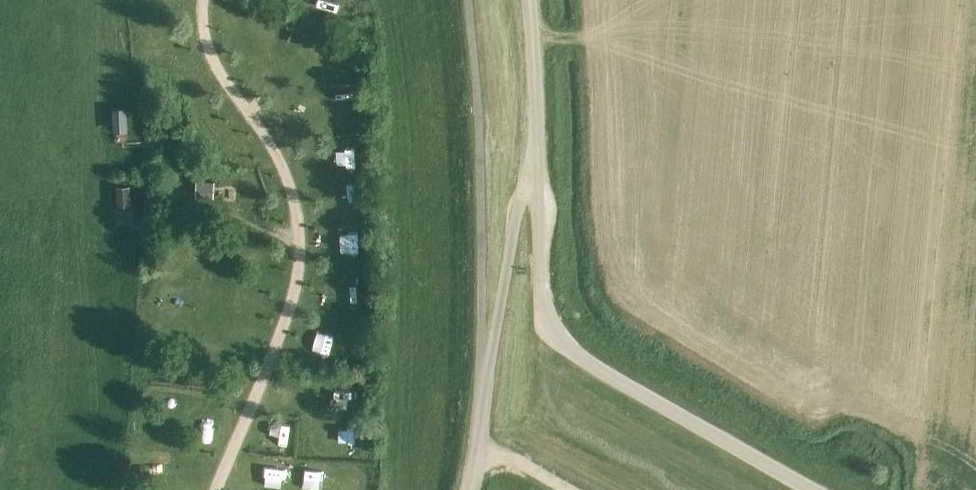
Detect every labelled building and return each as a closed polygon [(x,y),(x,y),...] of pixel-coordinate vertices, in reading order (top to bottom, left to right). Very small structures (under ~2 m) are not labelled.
[(130,185),(117,185),(118,209),(132,208),(130,185)]
